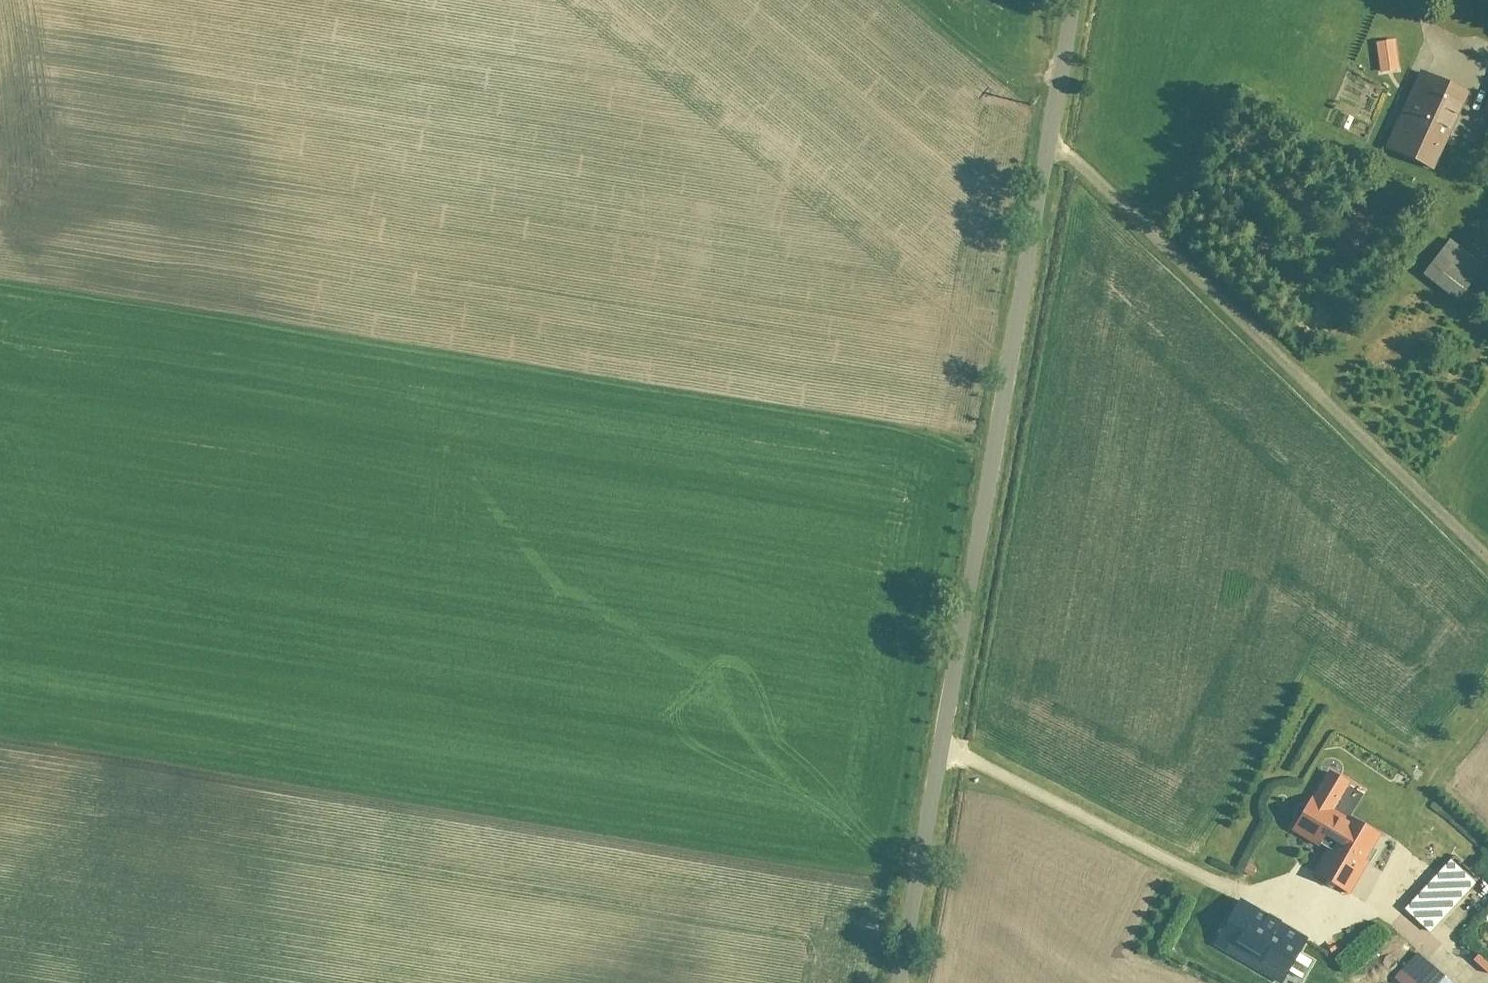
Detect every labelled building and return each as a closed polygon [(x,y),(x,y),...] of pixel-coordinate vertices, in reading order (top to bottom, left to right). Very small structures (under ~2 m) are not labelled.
[(1376,48),(1379,77),(1397,75),(1394,46),(1376,48)] [(1387,154),(1435,174),(1468,97),(1420,77),(1387,154)] [(1446,245),(1419,282),(1453,308),(1481,271),(1446,245)] [(1314,880),(1350,901),(1381,845),(1345,825),(1343,829),(1329,821),(1345,792),(1327,782),(1311,811),(1308,809),(1290,840),(1325,860),(1314,880)] [(1444,865),(1401,916),(1429,940),(1473,889),(1444,865)] [(1214,950),(1270,982),(1282,982),(1305,944),(1240,906),(1214,950)] [(1394,982),(1448,982),(1419,956),(1394,982)]
